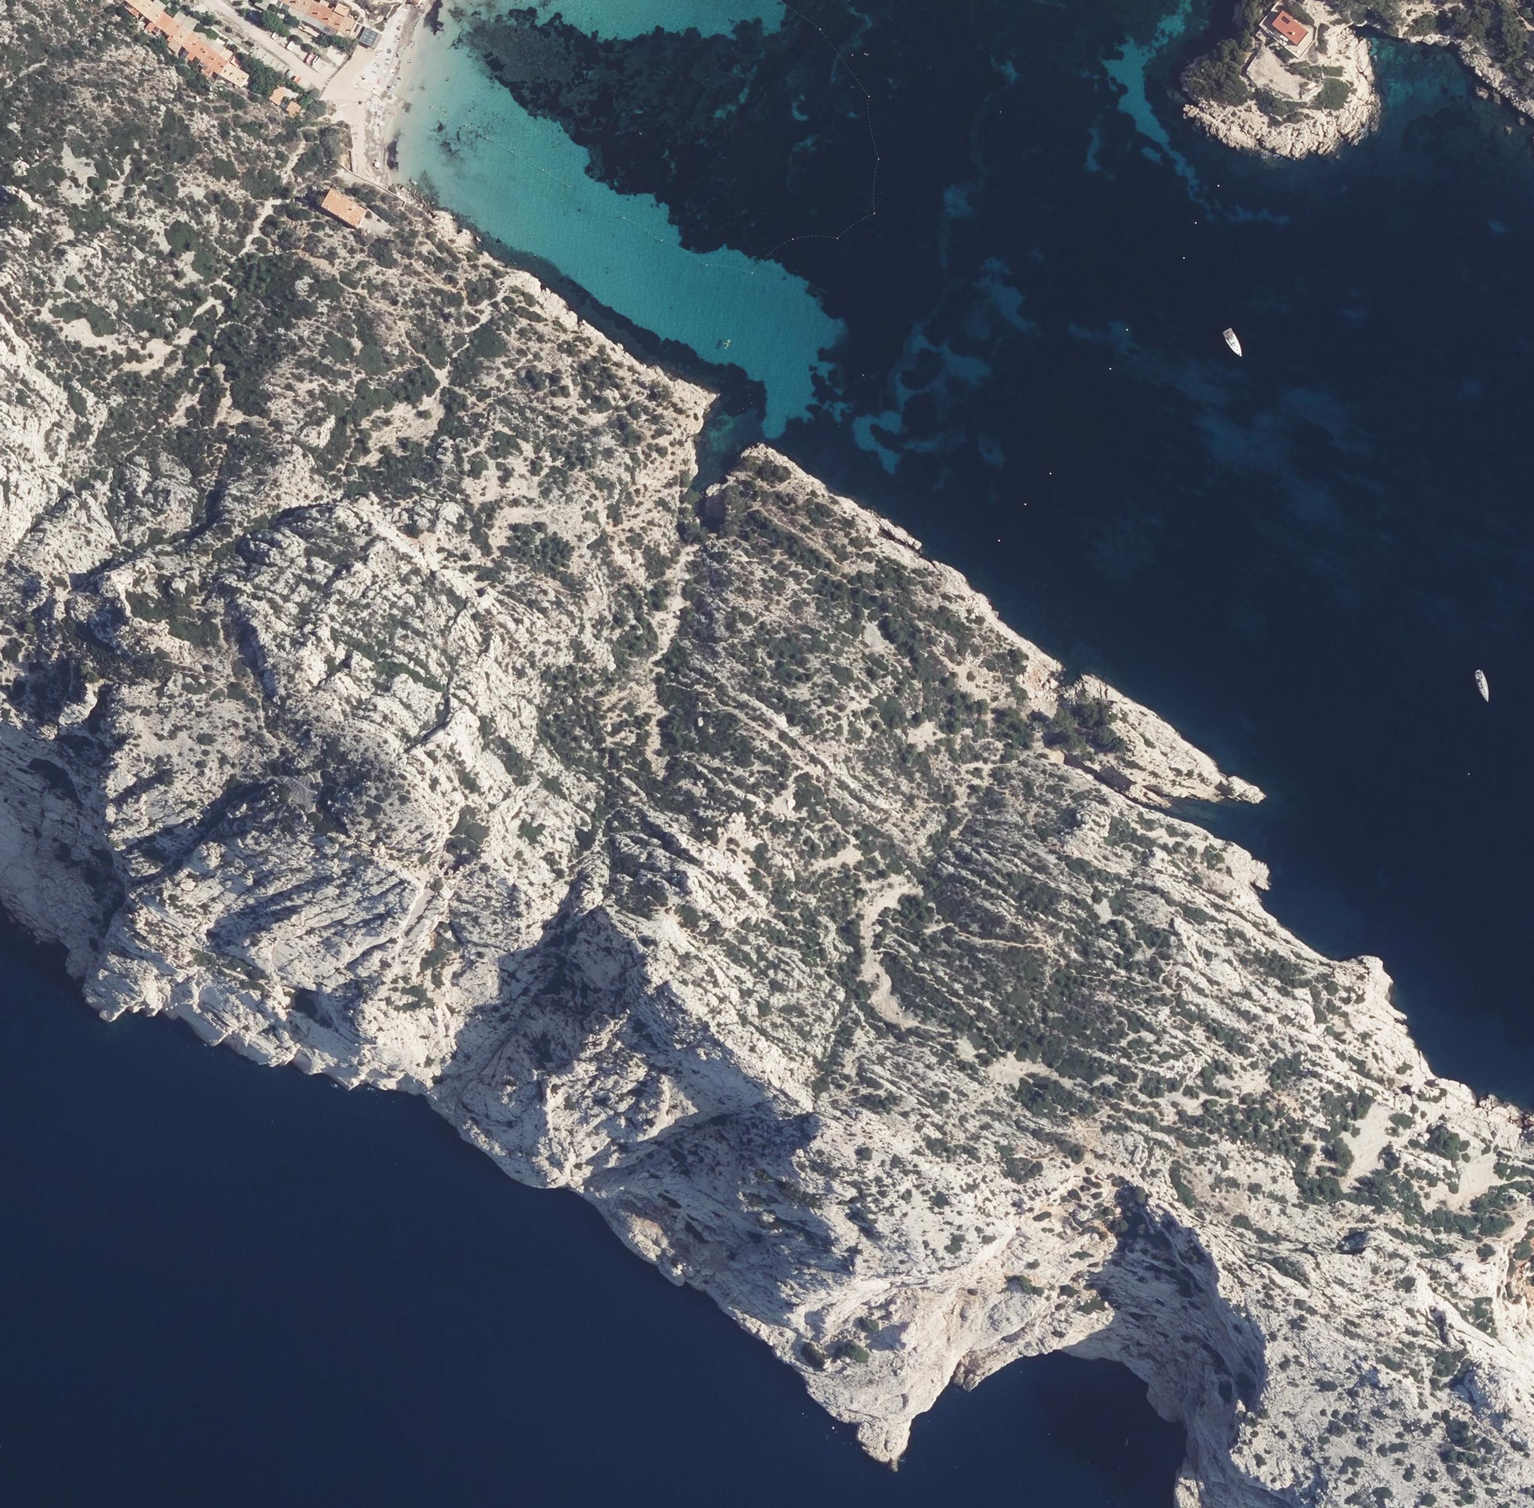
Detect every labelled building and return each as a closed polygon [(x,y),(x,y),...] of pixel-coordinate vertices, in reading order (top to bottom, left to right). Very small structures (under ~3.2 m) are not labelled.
[(133,12),(142,0),(127,0),(124,4),(133,12)] [(133,12),(142,18),(151,7),(142,0),(133,12)] [(301,0),(287,0),(284,6),(294,12),(301,0)] [(306,0),(301,0),(294,12),(305,18),(313,3),(315,0),(308,0),(307,1),(306,0)] [(305,18),(316,23),(324,9),(320,6),(313,3),(305,18)] [(345,20),(349,12),(338,6),(336,11),(334,14),(345,20)] [(142,18),(153,27),(161,15),(151,7),(142,18)] [(316,23),(326,28),(334,14),(326,10),(324,9),(316,23)] [(326,28),(338,35),(345,20),(334,14),(326,28)] [(161,15),(153,27),(163,34),(171,23),(161,15)] [(1303,47),(1312,35),(1288,15),(1279,26),(1303,47)] [(338,35),(348,40),(356,25),(345,20),(338,35)] [(163,34),(172,41),(181,30),(171,23),(163,34)] [(348,40),(354,43),(362,28),(356,25),(348,40)] [(379,32),(366,26),(359,40),(364,42),(372,46),(379,32)] [(181,30),(172,41),(181,48),(190,38),(181,30)] [(1272,47),(1277,42),(1265,34),(1262,39),(1272,47)] [(181,48),(191,56),(200,45),(190,38),(181,48)] [(201,63),(209,52),(200,45),(191,56),(201,63)] [(201,63),(209,70),(218,60),(209,52),(201,63)] [(218,60),(209,70),(220,78),(221,77),(228,67),(218,60)] [(221,77),(231,84),(238,73),(228,67),(221,77)] [(238,73),(231,84),(241,90),(248,80),(238,73)] [(270,104),(278,108),(282,102),(273,98),(270,104)] [(298,107),(291,103),(287,110),(293,114),(298,107)] [(356,232),(366,216),(330,193),(320,209),(356,232)]
